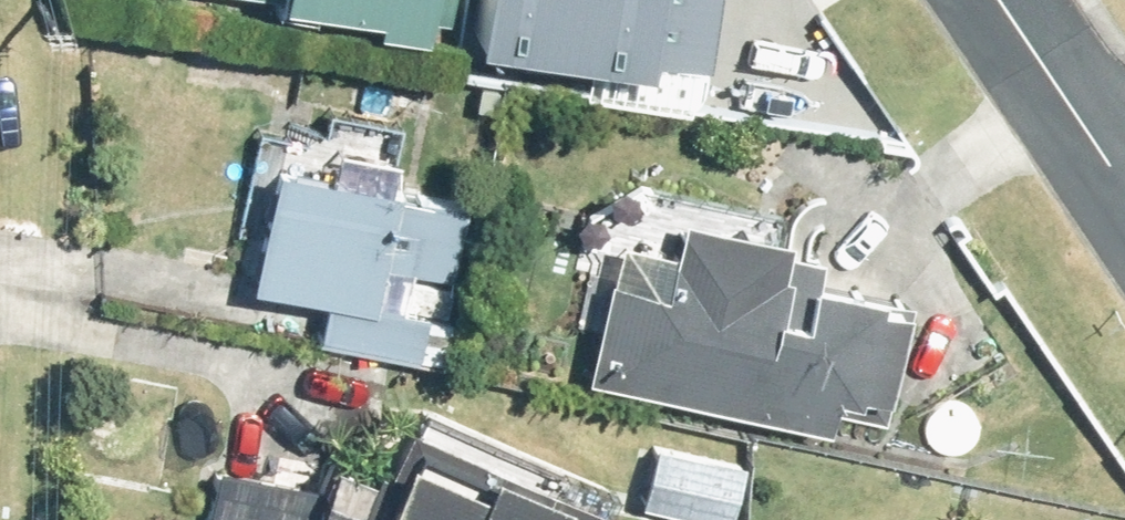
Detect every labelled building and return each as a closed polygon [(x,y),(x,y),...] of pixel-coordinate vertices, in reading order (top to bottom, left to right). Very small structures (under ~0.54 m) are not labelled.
[(507,0),(439,0),(506,9),(507,0)] [(506,9),(497,68),(626,83),(632,37),(640,37),(644,0),(507,0),(506,9)] [(794,21),(770,38),(780,51),(804,34),(794,21)] [(370,290),(393,170),(268,144),(245,266),(323,284),(315,321),(404,339),(411,297),(370,290)] [(463,191),(418,184),(405,257),(450,265),(463,191)] [(583,361),(821,411),(830,372),(851,377),(852,372),(878,379),(897,281),(868,276),(871,264),(801,252),(804,239),(775,233),(780,209),(677,189),(670,228),(613,215),(583,361)] [(78,400),(73,435),(128,442),(133,410),(78,400)] [(658,409),(640,493),(725,511),(744,427),(658,409)] [(468,445),(393,411),(371,460),(336,443),(319,480),(305,509),(312,513),(327,519),(614,519),(622,500),(548,466),(552,457),(477,424),(468,445)] [(312,513),(305,509),(319,480),(319,475),(214,454),(201,519),(310,519),(312,513)]
